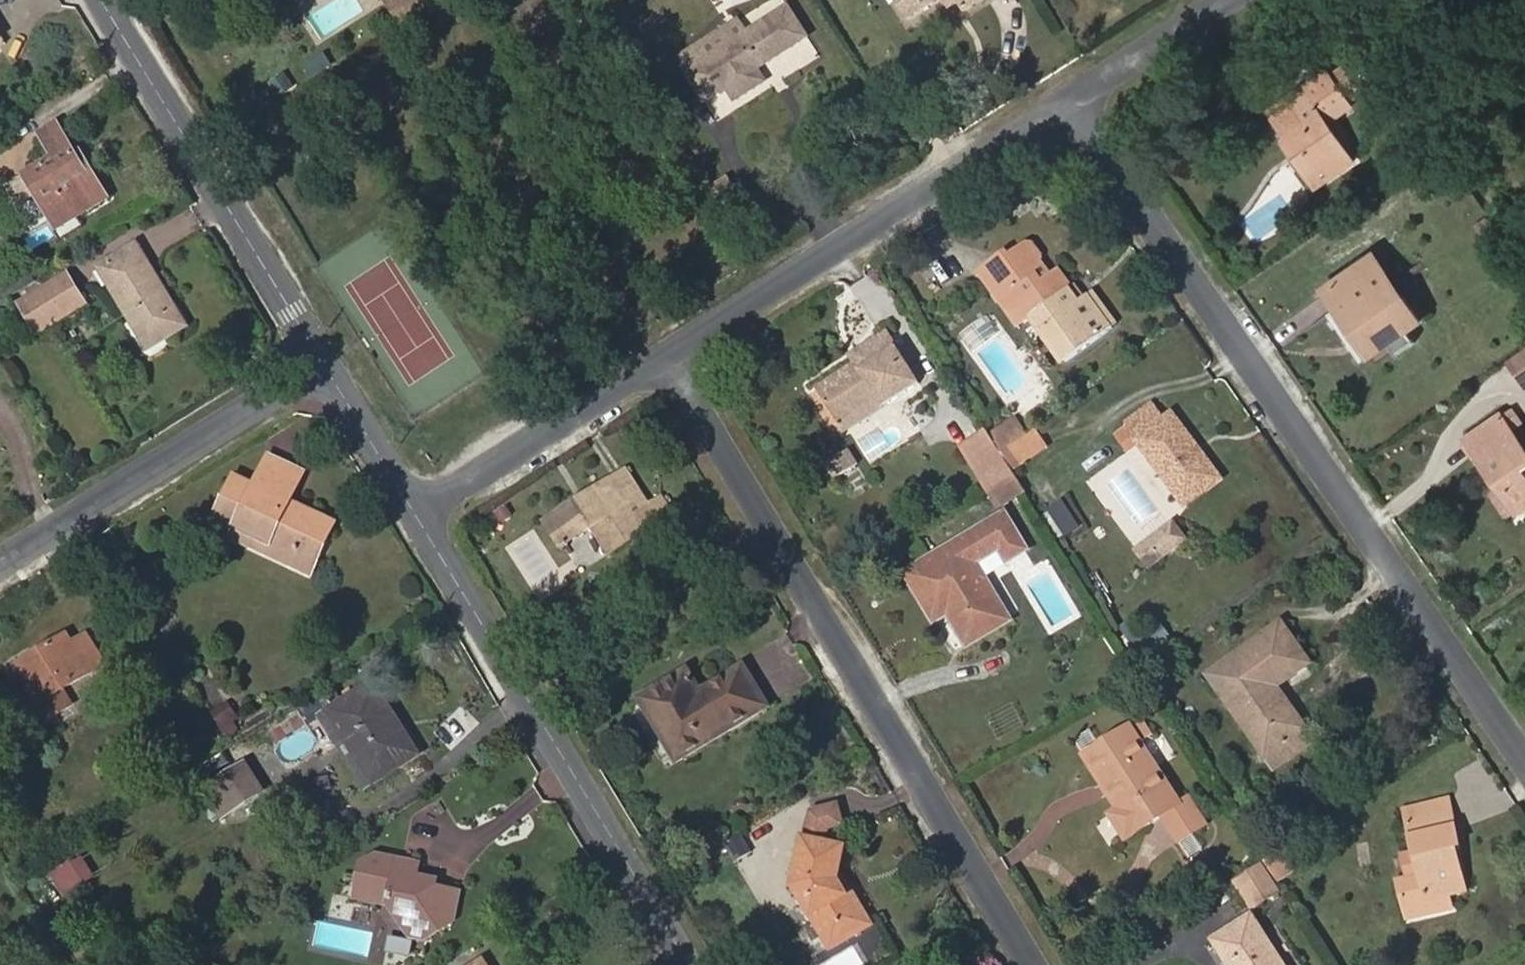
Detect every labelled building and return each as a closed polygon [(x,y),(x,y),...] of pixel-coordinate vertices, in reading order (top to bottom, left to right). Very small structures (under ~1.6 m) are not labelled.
[(405,18),(427,5),(424,0),(394,0),(405,18)] [(908,19),(939,0),(896,0),(908,19)] [(963,8),(977,0),(943,0),(948,7),(959,1),(963,8)] [(735,101),(764,82),(756,68),(806,37),(787,7),(706,57),(698,47),(678,59),(706,101),(727,88),(735,101)] [(306,66),(312,76),(331,64),(326,55),(306,66)] [(1317,186),(1353,160),(1327,121),(1350,106),(1328,73),(1305,89),(1312,100),(1278,122),(1290,139),(1303,158),(1299,160),(1317,186)] [(280,94),(292,87),(285,75),(273,82),(280,94)] [(1305,89),(1271,112),(1278,122),(1312,100),(1305,89)] [(57,229),(107,198),(79,153),(75,156),(57,127),(42,136),(56,159),(25,178),(57,229)] [(1290,139),(1286,142),(1299,160),(1303,158),(1290,139)] [(1079,301),(1070,289),(1057,270),(1050,274),(1042,263),(1043,255),(1035,243),(1027,242),(1009,254),(1006,250),(977,271),(999,302),(1006,297),(1024,323),(1033,317),(1044,331),(1052,326),(1073,356),(1113,328),(1088,295),(1083,299),(1079,301)] [(148,348),(185,326),(136,246),(98,269),(148,348)] [(1377,350),(1419,322),(1375,256),(1326,290),(1356,332),(1362,328),(1377,350)] [(38,333),(84,305),(68,278),(22,306),(38,333)] [(1083,299),(1074,286),(1070,289),(1079,301),(1083,299)] [(1113,328),(1117,325),(1093,291),(1088,295),(1113,328)] [(999,302),(1018,328),(1024,323),(1006,297),(999,302)] [(1065,362),(1073,356),(1052,326),(1044,331),(1065,362)] [(1371,354),(1377,350),(1362,328),(1356,332),(1371,354)] [(854,366),(818,390),(835,418),(874,394),(883,408),(920,385),(887,333),(858,353),(862,360),(854,366)] [(858,353),(848,358),(854,366),(862,360),(858,353)] [(835,418),(844,433),(883,408),(874,394),(835,418)] [(1197,484),(1214,473),(1172,415),(1162,423),(1152,407),(1130,423),(1141,437),(1138,439),(1186,502),(1202,491),(1197,484)] [(1500,415),(1466,438),(1516,512),(1524,506),(1524,451),(1500,415)] [(1024,438),(1011,418),(989,434),(1002,454),(1014,446),(1024,438)] [(1037,429),(1024,438),(1014,446),(1025,463),(1049,446),(1037,429)] [(1016,475),(1013,471),(1002,454),(989,434),(988,431),(963,446),(990,491),(995,487),(1016,475)] [(1013,471),(1025,463),(1014,446),(1002,454),(1013,471)] [(855,466),(857,465),(849,450),(847,452),(855,466)] [(825,465),(834,479),(855,466),(847,452),(825,465)] [(234,539),(312,577),(336,524),(292,503),(305,475),(272,459),(258,488),(239,478),(219,520),(238,529),(234,539)] [(611,553),(659,523),(647,503),(626,472),(610,482),(613,487),(550,526),(563,546),(593,526),(611,553)] [(1202,491),(1218,479),(1214,473),(1197,484),(1202,491)] [(1008,508),(1029,495),(1016,475),(995,487),(1008,508)] [(548,522),(550,526),(613,487),(610,482),(548,522)] [(659,523),(667,518),(655,498),(647,503),(659,523)] [(1008,618),(975,562),(1000,548),(1008,562),(1027,552),(1005,516),(908,575),(934,621),(951,612),(968,643),(1008,618)] [(1139,548),(1151,565),(1189,538),(1176,521),(1139,548)] [(1303,728),(1275,688),(1308,665),(1282,627),(1211,677),(1266,753),(1303,728)] [(72,705),(64,691),(105,666),(89,638),(75,646),(70,637),(19,667),(50,720),(72,705)] [(747,672),(707,696),(690,667),(637,699),(650,721),(657,718),(682,759),(768,707),(747,672)] [(335,700),(325,705),(330,714),(331,716),(367,774),(404,752),(387,724),(396,718),(374,684),(339,706),(335,700)] [(226,727),(240,718),(231,703),(216,712),(226,727)] [(404,752),(367,774),(331,716),(330,714),(323,719),(365,790),(420,757),(396,718),(387,724),(404,752)] [(1189,798),(1179,804),(1142,743),(1154,736),(1144,720),(1087,757),(1120,810),(1112,814),(1128,838),(1156,819),(1172,844),(1204,824),(1189,798)] [(1266,753),(1276,768),(1313,741),(1303,728),(1266,753)] [(209,792),(225,816),(261,793),(246,769),(209,792)] [(1447,798),(1403,808),(1407,823),(1451,813),(1447,798)] [(844,901),(836,887),(839,872),(845,848),(825,844),(830,829),(843,826),(838,807),(813,814),(795,886),(832,951),(872,927),(853,895),(844,901)] [(1456,848),(1460,847),(1451,813),(1407,823),(1415,854),(1421,877),(1408,880),(1398,882),(1408,920),(1452,909),(1448,896),(1459,893),(1449,850),(1456,848)] [(1264,862),(1275,879),(1296,865),(1285,848),(1264,862)] [(1459,893),(1466,893),(1456,848),(1449,850),(1459,893)] [(1415,854),(1402,857),(1408,880),(1421,877),(1415,854)] [(92,857),(56,868),(63,890),(99,879),(92,857)] [(454,924),(461,895),(438,890),(418,885),(420,876),(422,867),(375,857),(365,864),(357,899),(390,905),(396,916),(419,920),(416,939),(427,942),(454,924)] [(1253,909),(1279,893),(1262,864),(1235,880),(1253,909)] [(839,872),(836,887),(844,901),(853,895),(839,872)] [(418,885),(438,890),(439,880),(420,876),(418,885)] [(410,937),(411,938),(416,939),(419,920),(396,916),(410,937)] [(1252,918),(1220,938),(1230,954),(1224,958),(1228,964),(1282,964),(1252,918)] [(1224,958),(1230,954),(1220,938),(1213,942),(1224,958)]
